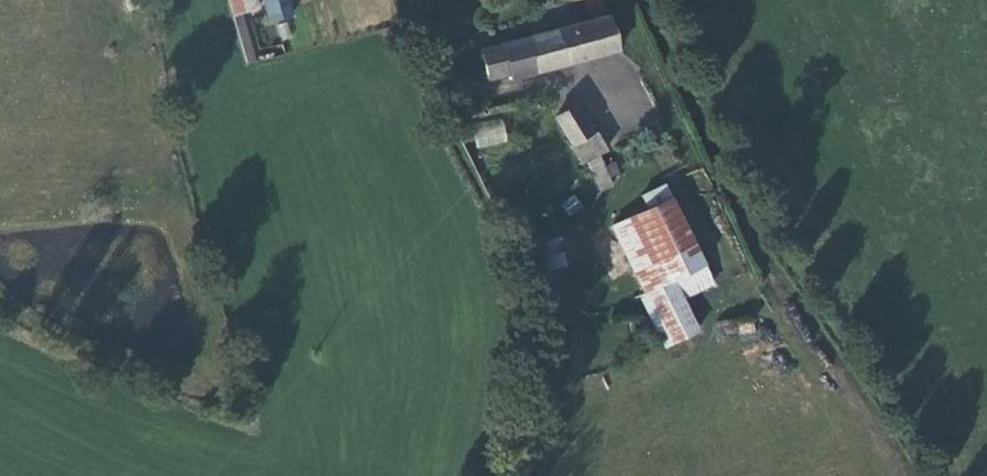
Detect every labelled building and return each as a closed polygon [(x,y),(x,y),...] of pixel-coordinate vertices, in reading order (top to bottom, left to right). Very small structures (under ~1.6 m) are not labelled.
[(262,0),(230,0),(234,16),(245,12),(264,6),(262,0)] [(274,10),(293,4),(292,0),(271,0),(274,10)] [(245,12),(234,16),(248,62),(260,59),(245,12)] [(625,48),(615,12),(482,47),(490,76),(513,71),(515,77),(625,48)] [(585,107),(557,114),(567,145),(594,136),(585,107)] [(503,117),(472,124),(478,148),(508,141),(503,117)] [(599,135),(594,136),(567,145),(574,165),(596,158),(604,155),(599,135)] [(602,171),(596,158),(574,165),(579,180),(581,180),(602,171)] [(615,187),(608,168),(602,171),(581,180),(586,198),(615,187)] [(646,194),(653,209),(673,201),(667,185),(646,194)] [(702,268),(673,201),(653,209),(611,228),(644,295),(670,282),(702,268)] [(713,294),(702,268),(670,282),(681,308),(713,294)] [(644,295),(634,300),(658,355),(694,337),(681,308),(670,282),(644,295)]
